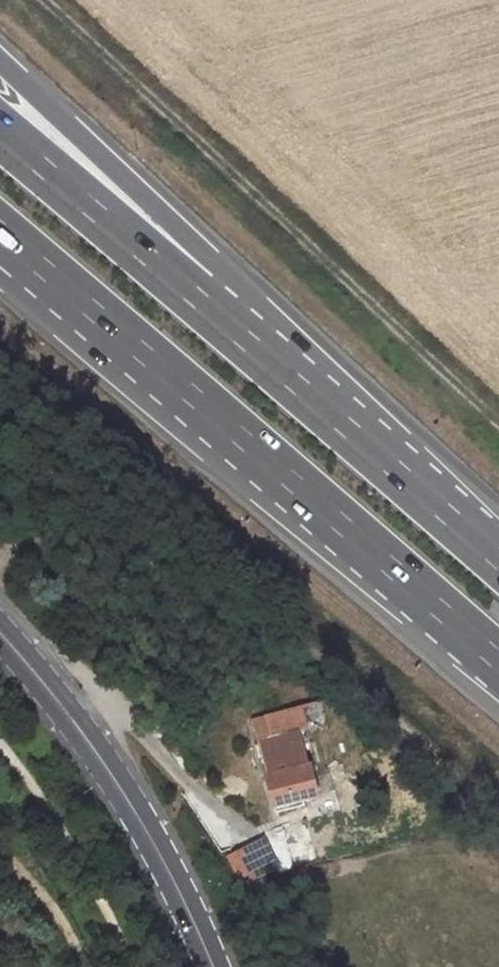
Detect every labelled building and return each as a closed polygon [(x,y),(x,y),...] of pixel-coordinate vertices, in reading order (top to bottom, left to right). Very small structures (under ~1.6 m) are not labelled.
[(319,792),(302,730),(284,736),(277,712),(253,718),(277,804),(319,792)]
